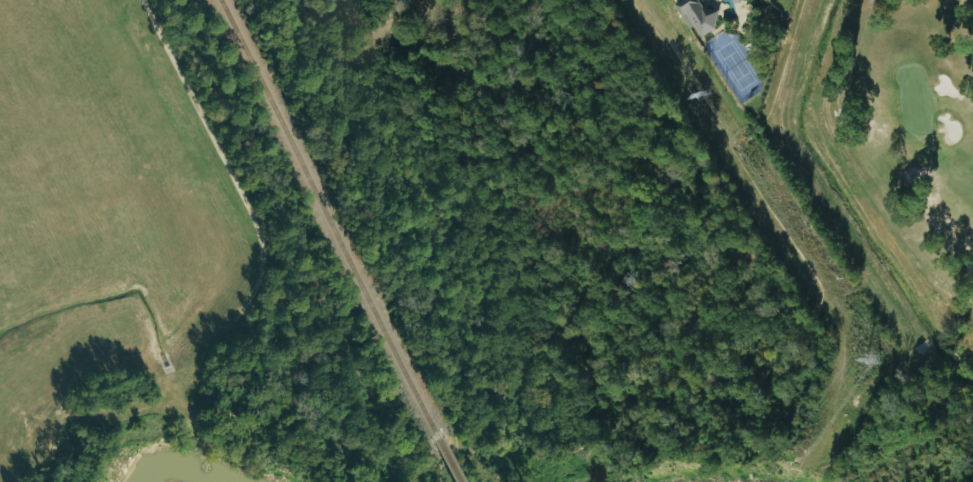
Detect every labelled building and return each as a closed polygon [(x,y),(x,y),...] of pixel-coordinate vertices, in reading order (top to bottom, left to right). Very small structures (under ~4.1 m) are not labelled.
[(722,26),(713,8),(706,12),(699,0),(684,0),(679,3),(699,39),(722,26)]
